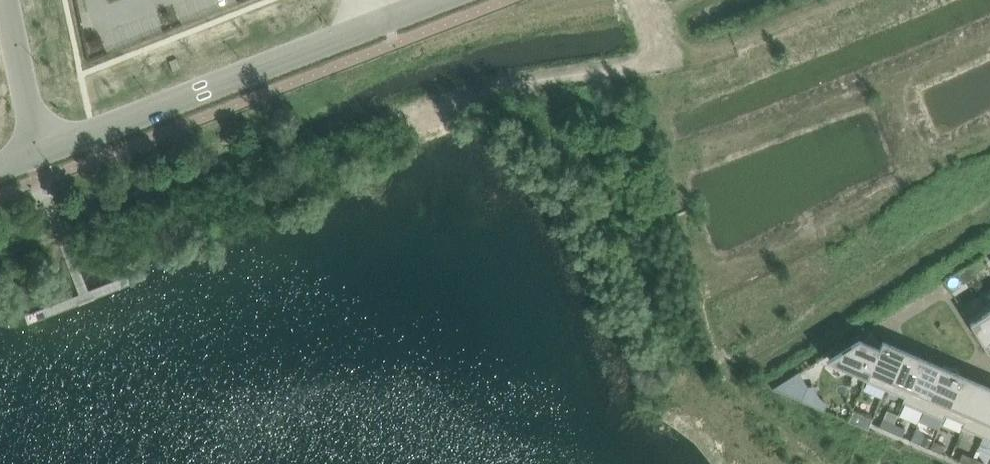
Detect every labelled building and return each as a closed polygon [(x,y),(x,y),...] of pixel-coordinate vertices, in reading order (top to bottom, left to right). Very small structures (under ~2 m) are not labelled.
[(971,264),(964,269),(971,279),(978,275),(971,264)] [(964,269),(957,273),(964,283),(971,279),(964,269)] [(968,317),(971,321),(970,322),(988,350),(989,349),(989,309),(987,305),(968,317)] [(860,339),(827,360),(867,377),(868,377),(870,371),(869,371),(882,341),(869,335),(862,340),(860,339)] [(867,377),(865,380),(886,389),(890,380),(902,350),(903,349),(883,340),(882,341),(869,371),(870,371),(868,377),(867,377)] [(890,380),(886,389),(906,397),(910,388),(923,359),(923,358),(903,349),(902,350),(890,380)] [(906,397),(904,402),(924,410),(930,397),(943,367),(943,366),(923,358),(923,359),(910,388),(906,397)] [(930,397),(924,410),(944,419),(946,415),(950,406),(963,376),(963,375),(943,366),(943,367),(930,397)] [(799,371),(773,388),(802,400),(808,386),(799,371)] [(950,406),(946,415),(963,422),(964,423),(968,414),(981,384),(982,383),(963,375),(963,376),(950,406)] [(962,427),(983,436),(989,423),(989,419),(989,387),(982,383),(981,384),(968,414),(964,423),(962,427)] [(853,411),(848,421),(856,424),(856,423),(863,426),(868,429),(873,419),(853,411)] [(883,418),(880,426),(891,431),(894,423),(883,418)] [(894,423),(891,431),(902,436),(906,428),(894,423)] [(923,435),(920,443),(931,448),(934,440),(923,435)] [(934,440),(931,448),(942,453),(945,445),(934,440)] [(959,461),(967,463),(971,463),(974,457),(963,452),(959,461)]
